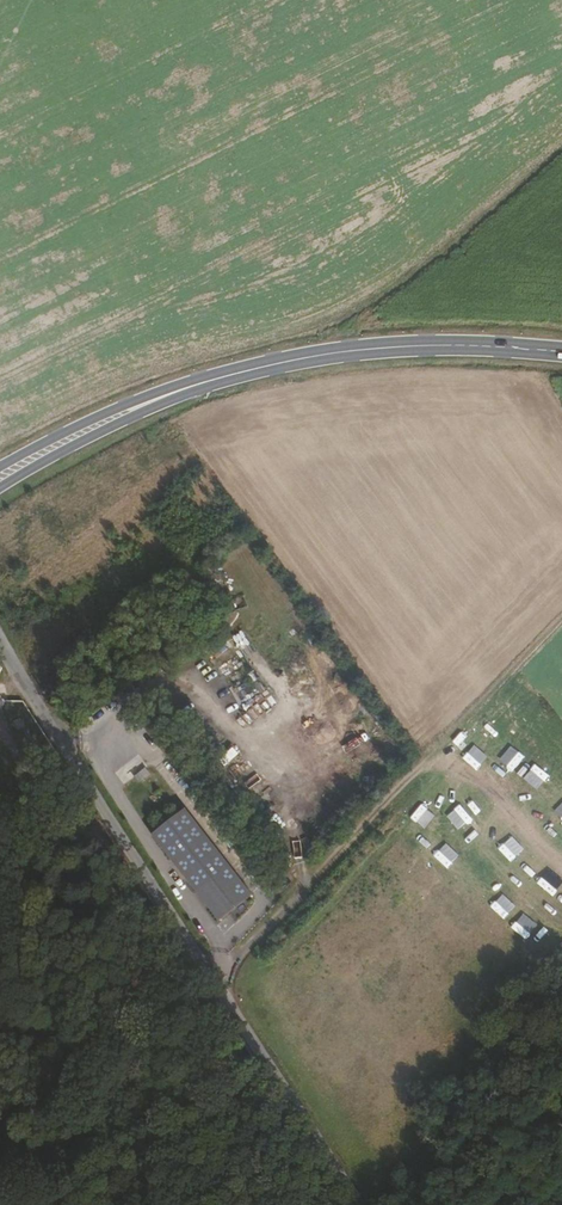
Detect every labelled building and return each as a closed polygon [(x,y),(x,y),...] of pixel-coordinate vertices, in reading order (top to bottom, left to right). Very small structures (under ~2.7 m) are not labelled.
[(253,897),(187,811),(154,837),(220,923),(253,897)]
